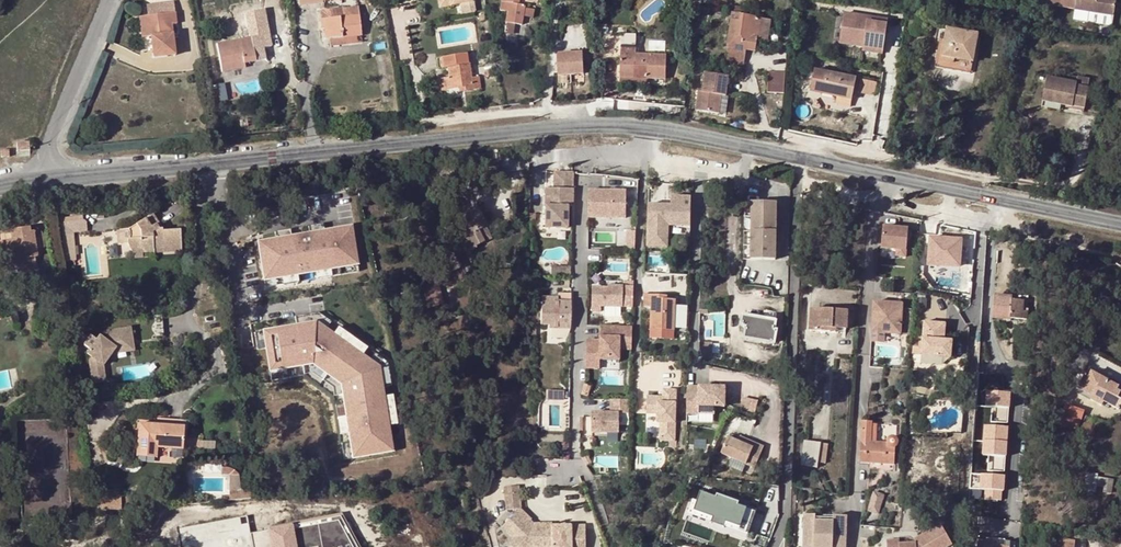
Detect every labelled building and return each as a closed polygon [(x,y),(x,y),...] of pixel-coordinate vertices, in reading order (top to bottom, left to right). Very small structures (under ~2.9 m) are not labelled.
[(539,0),(502,0),(502,1),(501,9),(509,10),(507,22),(523,24),(527,1),(538,3),(539,0)] [(1075,9),(1081,10),(1082,10),(1084,10),(1085,9),(1087,7),(1088,0),(1047,0),(1047,5),(1075,9)] [(1087,7),(1085,9),(1084,10),(1082,10),(1113,16),(1116,0),(1088,0),(1087,7)] [(145,5),(147,16),(149,37),(152,58),(174,55),(170,24),(175,23),(172,1),(145,5)] [(321,19),(357,14),(356,6),(347,7),(334,9),(334,8),(320,10),(321,19)] [(742,9),(729,7),(728,13),(741,15),(742,9)] [(771,21),(741,15),(728,13),(727,22),(731,22),(728,47),(729,48),(726,65),(742,68),(744,56),(736,55),(737,49),(745,50),(754,51),(756,39),(768,40),(771,21)] [(360,35),(357,14),(321,19),(318,19),(319,28),(322,28),(324,39),(329,39),(360,35)] [(149,37),(147,16),(141,17),(143,37),(149,37)] [(901,19),(886,17),(885,24),(901,27),(901,19)] [(919,20),(909,19),(908,29),(918,30),(919,20)] [(946,30),(944,44),(942,57),(942,59),(943,61),(944,62),(945,63),(947,64),(949,64),(950,63),(952,62),(952,61),(953,60),(954,59),(972,62),(977,36),(946,30)] [(263,47),(270,46),(268,34),(216,44),(222,72),(245,68),(244,63),(265,59),(263,47)] [(360,35),(329,39),(330,46),(361,43),(360,35)] [(623,78),(636,78),(636,69),(646,69),(646,79),(665,80),(666,56),(647,55),(647,57),(635,57),(636,37),(621,36),(621,78),(623,78)] [(667,51),(667,41),(651,40),(651,51),(667,51)] [(942,57),(944,44),(938,43),(934,67),(970,73),(972,62),(954,59),(953,60),(952,61),(952,62),(950,63),(949,64),(947,64),(945,63),(944,62),(943,61),(942,59),(942,57)] [(587,52),(559,52),(559,75),(587,75),(587,52)] [(442,90),(460,87),(466,86),(467,91),(482,88),(480,77),(472,78),(470,64),(469,64),(467,54),(437,59),(439,69),(448,67),(450,78),(440,79),(442,90)] [(884,54),(883,64),(894,66),(895,55),(884,54)] [(894,66),(883,64),(880,80),(893,82),(895,66),(894,66)] [(825,69),(826,73),(844,77),(845,71),(826,67),(825,69)] [(636,78),(623,78),(623,82),(649,83),(650,79),(646,79),(646,69),(636,69),(636,78)] [(822,94),(826,73),(813,70),(809,92),(822,94)] [(705,72),(699,110),(724,114),(730,76),(705,72)] [(784,74),(769,73),(769,93),(784,93),(784,74)] [(844,77),(826,73),(822,94),(836,97),(851,100),(855,79),(844,77)] [(1077,76),(1076,83),(1072,105),(1084,108),(1089,78),(1077,76)] [(1049,84),(1046,83),(1043,98),(1061,102),(1061,105),(1071,107),(1076,83),(1050,78),(1049,84)] [(877,95),(879,81),(862,79),(860,92),(877,95)] [(851,100),(836,97),(835,105),(849,107),(851,100)] [(31,152),(30,143),(17,143),(18,152),(31,152)] [(554,188),(572,188),(572,172),(554,172),(554,188)] [(567,230),(567,206),(572,206),(572,188),(554,188),(546,188),(545,229),(567,230)] [(590,189),(590,218),(630,218),(629,189),(590,189)] [(671,226),(694,226),(694,195),(674,195),(674,203),(649,203),(649,247),(671,247),(671,226)] [(773,261),(775,204),(750,203),(748,260),(773,261)] [(480,205),(475,207),(481,218),(485,215),(480,205)] [(459,216),(468,210),(467,207),(457,212),(459,216)] [(481,218),(475,207),(468,210),(459,216),(469,234),(459,239),(466,253),(477,247),(476,246),(490,239),(484,227),(485,226),(481,218)] [(155,223),(158,223),(152,214),(128,229),(129,239),(127,239),(127,243),(132,252),(141,251),(141,254),(154,253),(154,250),(181,247),(180,230),(162,231),(162,229),(159,229),(155,223)] [(84,221),(61,223),(64,261),(75,260),(73,232),(87,231),(86,222),(85,221),(84,221)] [(906,261),(910,226),(885,223),(882,247),(896,249),(895,260),(906,261)] [(43,232),(35,227),(34,231),(31,232),(30,227),(10,230),(11,233),(4,234),(4,231),(0,232),(0,242),(1,241),(2,248),(0,249),(0,251),(1,255),(0,255),(0,270),(18,266),(22,270),(36,268),(35,257),(38,256),(45,246),(38,240),(43,232)] [(351,228),(258,243),(264,280),(357,264),(351,228)] [(129,239),(128,229),(119,230),(120,240),(127,239),(129,239)] [(930,237),(930,267),(965,268),(965,237),(930,237)] [(460,269),(451,253),(441,258),(449,274),(460,269)] [(609,287),(593,287),(593,310),(601,310),(602,305),(623,305),(624,286),(608,285),(609,287)] [(652,329),(675,329),(676,295),(660,295),(660,293),(645,293),(644,306),(652,306),(652,329)] [(1011,299),(1012,296),(995,294),(993,315),(1027,318),(1027,314),(1024,314),(1025,300),(1011,299)] [(571,300),(558,300),(552,301),(552,295),(542,295),(541,324),(550,324),(550,327),(571,327),(571,300)] [(1029,297),(1012,296),(1011,299),(1025,300),(1024,314),(1027,314),(1029,297)] [(903,334),(906,302),(874,299),(872,332),(903,334)] [(847,328),(848,310),(812,308),(811,329),(831,330),(831,327),(843,328),(847,328)] [(748,315),(776,320),(776,316),(749,311),(748,315)] [(746,326),(745,336),(775,341),(777,329),(774,329),(776,320),(748,315),(743,315),(741,325),(746,326)] [(948,340),(945,339),(946,323),(924,321),(922,354),(947,356),(948,340)] [(317,322),(263,332),(271,371),(312,364),(340,381),(354,456),(393,449),(378,362),(317,322)] [(602,338),(588,338),(588,369),(603,369),(602,360),(624,360),(624,350),(635,350),(634,326),(602,326),(602,338)] [(125,336),(132,335),(131,327),(114,328),(107,337),(99,331),(96,334),(91,330),(81,343),(86,347),(83,351),(90,357),(86,362),(89,379),(101,377),(99,363),(115,344),(126,343),(125,336)] [(126,343),(115,344),(115,349),(133,348),(132,335),(125,336),(126,343)] [(712,343),(701,343),(701,358),(711,359),(712,343)] [(1088,369),(1078,388),(1080,389),(1093,396),(1091,399),(1102,405),(1104,401),(1119,409),(1120,405),(1120,387),(1088,369)] [(919,370),(911,370),(910,382),(918,383),(919,370)] [(715,407),(729,407),(729,385),(689,385),(689,420),(715,420),(715,407)] [(1093,396),(1080,389),(1078,392),(1091,399),(1093,396)] [(564,400),(564,390),(547,390),(547,400),(564,400)] [(646,414),(656,414),(656,422),(659,422),(659,440),(668,441),(675,441),(676,390),(663,390),(662,397),(662,403),(658,403),(658,397),(646,397),(646,414)] [(632,406),(632,391),(614,391),(613,406),(590,406),(590,430),(621,430),(621,406),(632,406)] [(399,424),(397,395),(390,396),(392,425),(399,424)] [(1061,422),(1079,428),(1085,411),(1066,405),(1061,422)] [(187,426),(187,419),(161,417),(161,424),(139,423),(137,455),(156,456),(156,447),(157,443),(161,443),(160,448),(182,449),(184,426),(187,426)] [(873,421),(862,421),(860,461),(861,462),(870,463),(870,469),(894,470),(895,447),(896,447),(897,446),(899,444),(899,440),(899,438),(896,436),(893,435),(891,436),(889,437),(887,439),(887,441),(872,441),(873,421)] [(986,426),(986,456),(1011,456),(1011,425),(986,426)] [(755,467),(764,446),(755,442),(753,446),(739,440),(728,436),(722,453),(732,457),(746,463),(755,467)] [(755,442),(741,436),(739,440),(753,446),(755,442)] [(829,443),(805,439),(801,463),(818,466),(819,460),(826,462),(829,443)] [(742,471),(746,463),(732,457),(729,465),(742,471)] [(233,469),(229,467),(221,467),(221,475),(229,475),(229,491),(241,491),(238,474),(236,475),(235,471),(233,469)] [(986,489),(985,499),(1006,501),(1008,476),(973,472),(971,488),(986,489)] [(238,474),(241,491),(248,489),(245,473),(238,474)] [(1112,492),(1114,479),(1099,477),(1098,486),(1105,487),(1104,491),(1112,492)] [(525,506),(522,483),(507,485),(509,508),(525,506)] [(241,491),(229,491),(229,499),(252,497),(251,489),(248,489),(241,491)] [(705,490),(697,510),(718,517),(715,523),(727,527),(729,522),(750,529),(757,509),(705,490)] [(121,491),(102,492),(103,509),(121,508),(121,491)] [(882,514),(887,494),(875,491),(870,511),(882,514)] [(589,524),(531,523),(531,509),(510,508),(509,546),(588,546),(589,524)] [(293,523),(298,546),(361,546),(342,514),(293,523)] [(848,516),(834,516),(834,522),(816,521),(816,515),(805,514),(803,546),(847,546),(848,516)] [(254,546),(298,546),(293,523),(251,532),(254,546)] [(942,525),(913,538),(916,544),(902,545),(900,541),(886,543),(887,546),(954,546),(942,525)] [(1012,546),(1002,545),(1002,539),(977,537),(977,546),(1012,546)] [(1062,539),(1061,546),(1075,546),(1076,541),(1062,539)]
